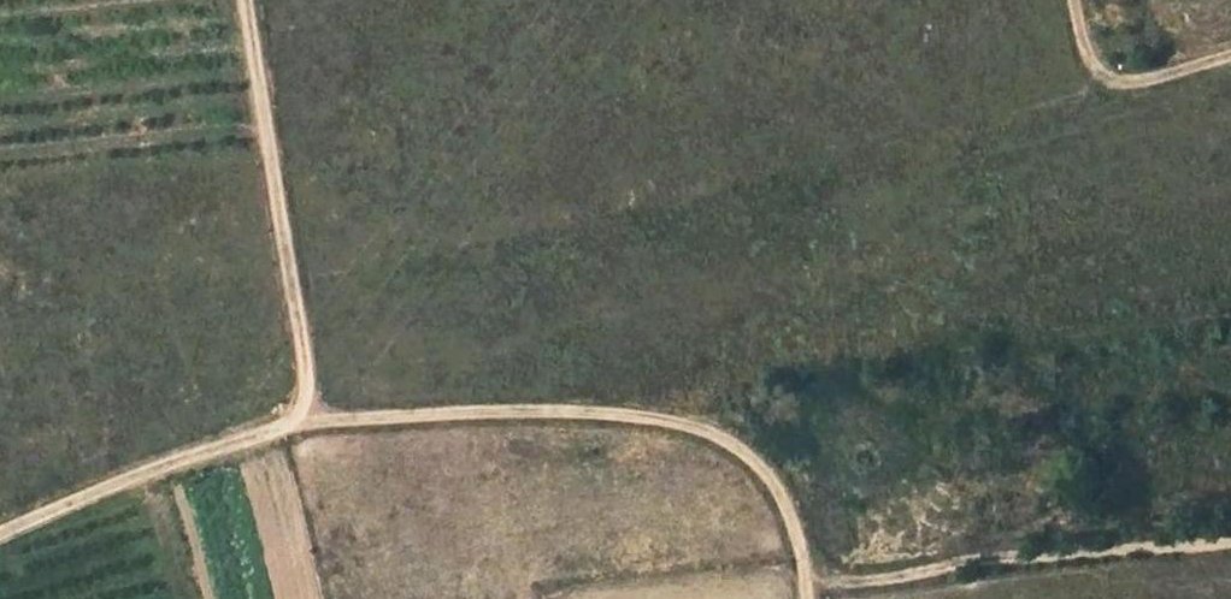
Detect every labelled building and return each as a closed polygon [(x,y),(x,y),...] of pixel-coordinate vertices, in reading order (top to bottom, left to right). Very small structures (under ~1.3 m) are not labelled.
[(775,333),(761,336),(763,350),(777,348),(775,333)]
